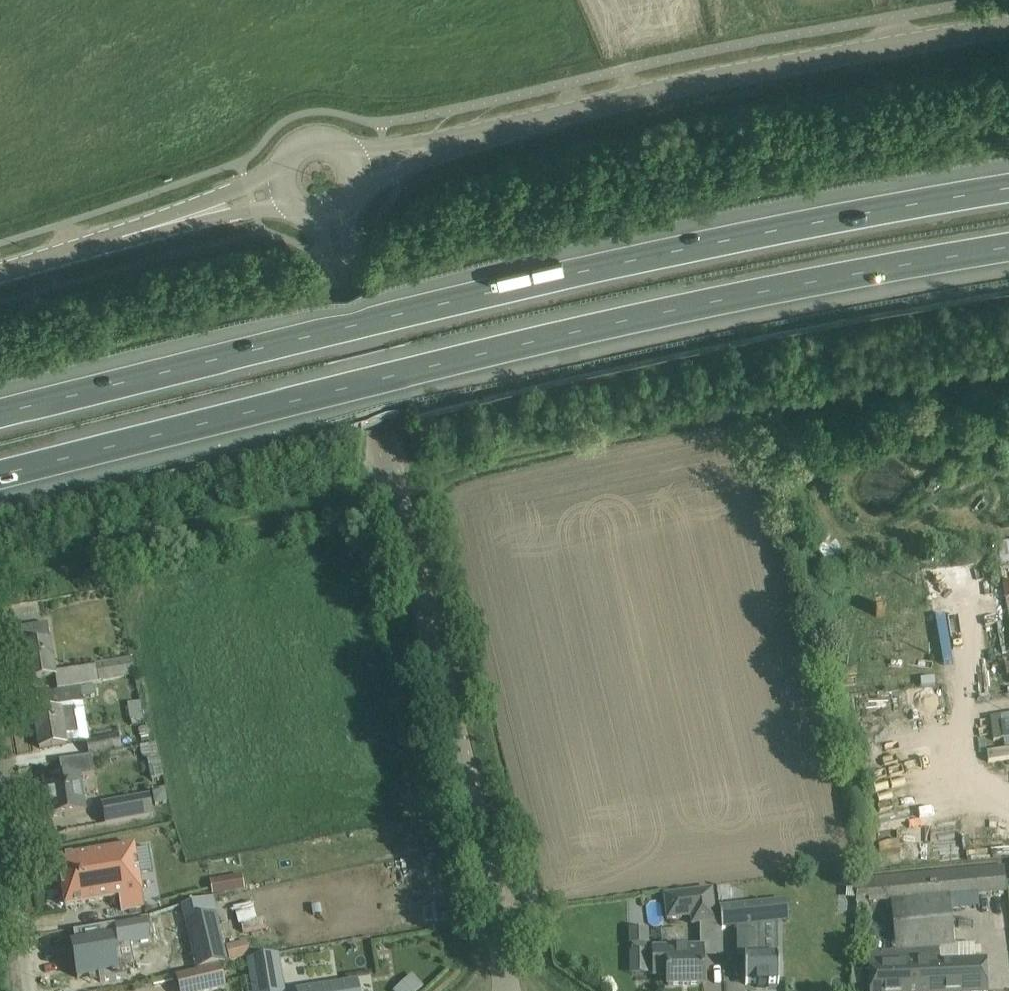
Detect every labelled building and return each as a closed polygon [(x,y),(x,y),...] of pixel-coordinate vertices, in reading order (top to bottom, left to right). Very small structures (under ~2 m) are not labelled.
[(814,544),(827,562),(843,551),(830,533),(814,544)] [(997,543),(1001,563),(1008,562),(1008,542),(997,543)] [(29,680),(56,676),(55,674),(50,640),(48,624),(21,628),(21,629),(25,628),(27,644),(23,644),(29,680)] [(96,667),(55,674),(56,676),(58,690),(99,683),(99,682),(134,676),(130,658),(95,664),(96,667)] [(127,705),(130,721),(131,721),(131,725),(141,723),(140,719),(143,718),(140,702),(127,705)] [(79,741),(89,739),(84,705),(54,710),(34,713),(40,748),(66,744),(66,741),(78,740),(79,741)] [(150,736),(148,726),(138,728),(140,738),(150,736)] [(86,741),(89,754),(122,748),(119,735),(86,741)] [(163,776),(155,742),(139,746),(141,755),(144,758),(147,758),(151,778),(163,776)] [(985,752),(987,762),(1008,758),(1008,748),(985,752)] [(91,757),(79,758),(59,761),(62,778),(44,781),(50,818),(86,812),(80,777),(94,775),(91,757)] [(166,803),(164,792),(153,794),(155,805),(166,803)] [(101,803),(104,824),(153,815),(148,794),(101,803)] [(134,846),(58,859),(65,907),(119,897),(121,911),(144,907),(145,907),(142,892),(139,874),(153,871),(149,848),(135,851),(134,846)] [(193,863),(194,888),(217,887),(215,861),(193,863)] [(953,944),(950,898),(1006,893),(1004,864),(859,878),(857,904),(891,901),(894,945),(895,953),(904,953),(938,951),(939,951),(954,950),(953,944)] [(243,877),(220,880),(222,892),(245,888),(243,877)] [(713,890),(663,896),(666,922),(690,919),(691,926),(717,923),(713,890)] [(721,907),(719,907),(722,931),(723,930),(723,929),(737,928),(737,960),(745,960),(745,985),(747,985),(747,984),(756,984),(756,988),(768,987),(768,983),(778,983),(778,984),(779,984),(778,956),(777,956),(777,957),(760,957),(759,925),(771,924),(769,903),(721,908),(721,907)] [(216,914),(185,922),(196,970),(228,963),(216,914)] [(75,941),(71,942),(77,978),(98,974),(100,981),(118,978),(113,947),(148,941),(145,919),(74,931),(75,941)] [(985,961),(975,962),(975,943),(953,944),(954,950),(939,951),(938,951),(904,953),(906,990),(986,990),(985,961)] [(904,953),(895,953),(894,945),(891,945),(891,953),(869,955),(870,990),(906,990),(904,953)] [(701,950),(654,951),(654,975),(667,975),(668,985),(703,984),(703,958),(701,958),(701,950)] [(250,958),(254,990),(283,990),(278,953),(250,958)] [(177,979),(180,990),(211,990),(224,988),(220,968),(177,979)] [(394,989),(396,990),(417,990),(422,986),(411,974),(394,989)]
